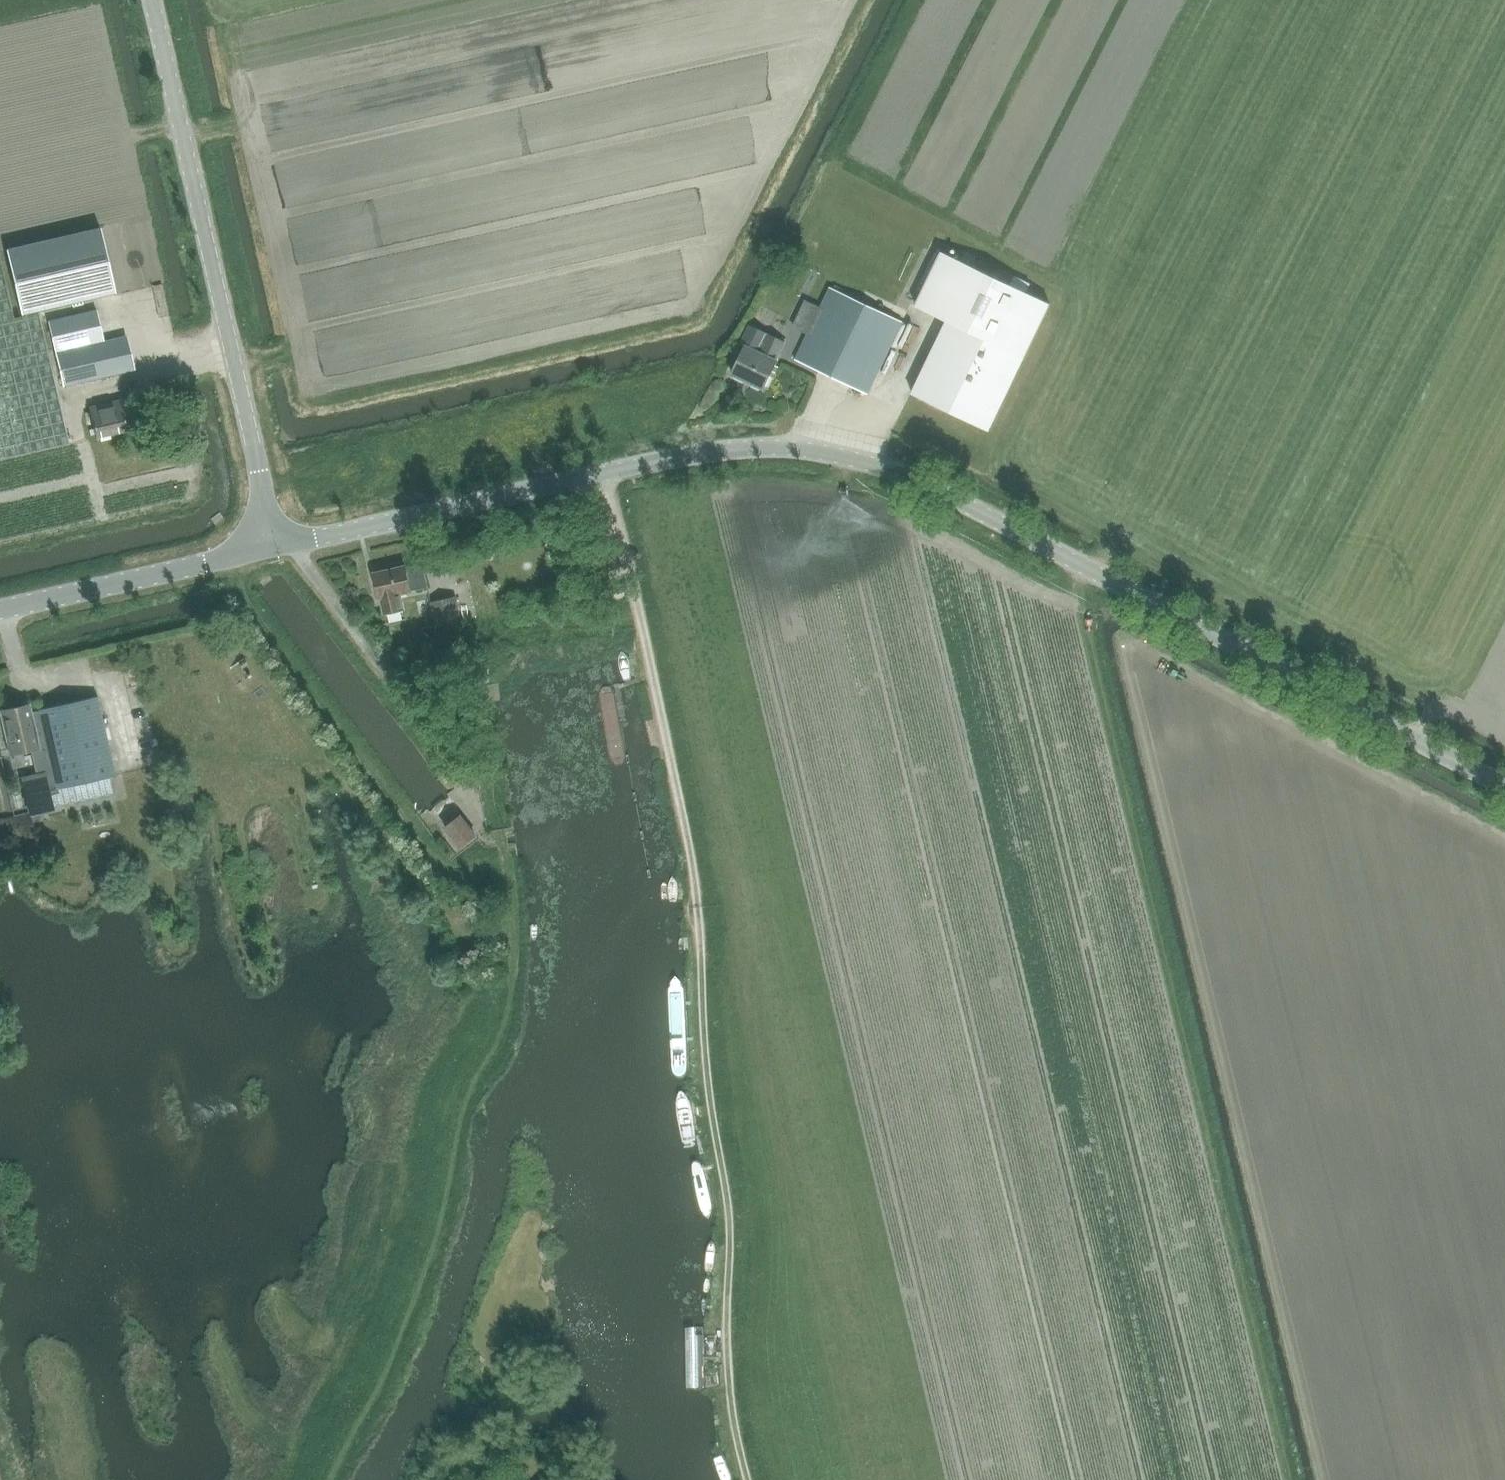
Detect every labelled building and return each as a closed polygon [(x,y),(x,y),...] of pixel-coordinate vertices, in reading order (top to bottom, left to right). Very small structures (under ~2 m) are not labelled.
[(21,315),(115,293),(100,227),(7,249),(21,315)] [(1014,275),(1010,284),(942,251),(915,305),(947,320),(912,393),(989,430),(1050,303),(1027,292),(1031,283),(1014,275)] [(69,443),(38,312),(14,318),(0,258),(0,459),(69,443)] [(867,394),(902,322),(830,286),(795,358),(867,394)] [(95,311),(48,322),(63,385),(132,368),(125,336),(104,341),(95,311)] [(785,342),(768,333),(750,325),(740,345),(745,347),(732,374),(764,389),(785,342)] [(125,421),(136,418),(132,397),(89,407),(96,438),(127,431),(125,421)] [(398,593),(426,587),(421,563),(372,573),(377,597),(378,597),(382,612),(401,608),(398,593)] [(435,626),(461,622),(455,598),(431,602),(435,626)] [(97,696),(41,709),(39,710),(39,711),(31,712),(29,704),(0,710),(10,754),(34,748),(40,774),(22,778),(30,813),(53,807),(50,794),(58,792),(57,787),(115,774),(97,696)] [(462,847),(477,836),(461,815),(446,827),(462,847)]
